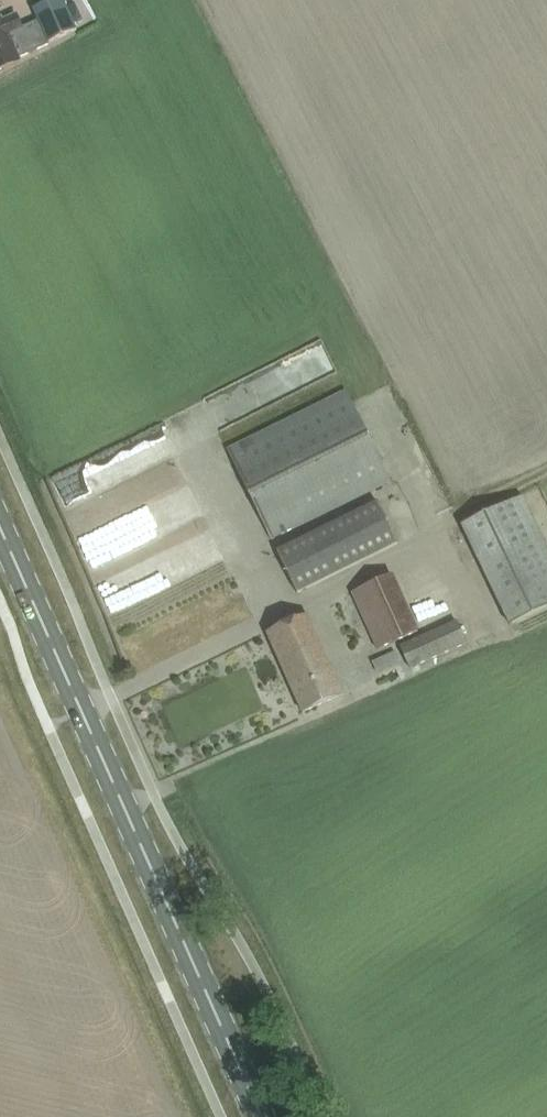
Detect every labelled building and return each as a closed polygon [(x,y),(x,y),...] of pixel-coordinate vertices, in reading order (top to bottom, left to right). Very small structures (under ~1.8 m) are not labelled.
[(33,8),(48,42),(78,29),(74,21),(67,5),(65,0),(51,0),(33,8)] [(75,2),(67,5),(74,21),(82,18),(75,2)] [(84,15),(88,24),(98,20),(95,11),(84,15)] [(21,60),(20,59),(34,53),(23,29),(17,14),(3,21),(2,18),(0,19),(0,70),(21,60)] [(254,373),(265,400),(347,366),(336,340),(254,373)] [(272,539),(291,530),(391,481),(348,393),(228,451),(272,539)] [(81,503),(120,483),(108,460),(69,481),(81,503)] [(461,525),(509,624),(517,620),(546,605),(546,548),(522,496),(461,525)] [(276,551),(298,594),(401,543),(379,500),(276,551)] [(351,592),(378,650),(420,630),(394,574),(351,592)] [(303,712),(323,703),(343,694),(308,614),(288,624),(268,632),(303,712)] [(467,644),(457,620),(400,646),(410,669),(467,644)] [(401,664),(395,651),(372,662),(377,674),(401,664)]
